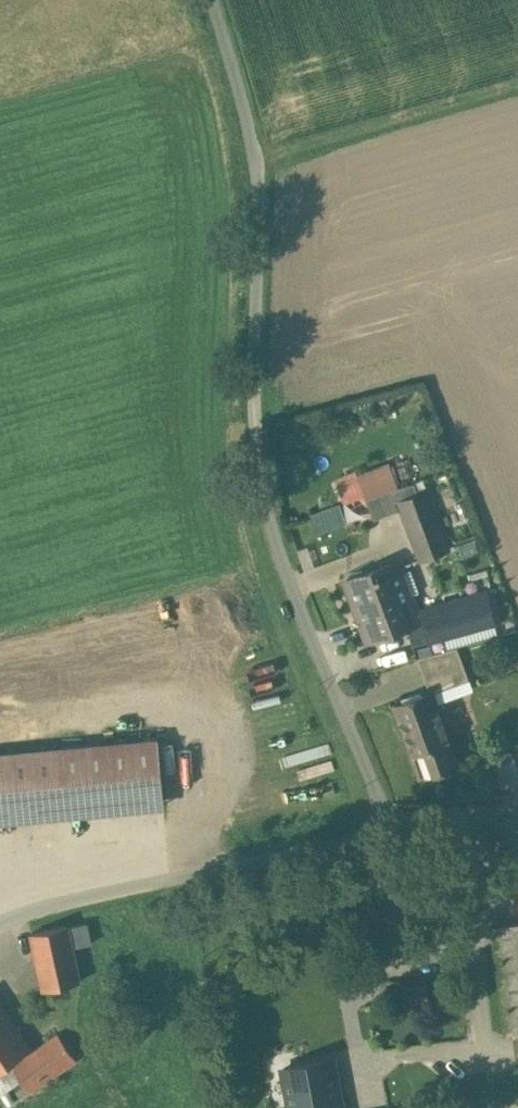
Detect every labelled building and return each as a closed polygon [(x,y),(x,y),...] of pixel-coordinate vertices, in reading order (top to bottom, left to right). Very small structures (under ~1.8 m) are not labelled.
[(397,498),(427,488),(422,477),(398,484),(365,496),(372,516),(400,507),(397,498)] [(427,488),(397,498),(400,507),(420,557),(449,547),(427,488)] [(333,504),(311,513),(317,530),(340,522),(333,504)] [(399,563),(349,582),(361,613),(357,615),(365,638),(419,619),(399,563)] [(451,581),(419,592),(436,637),(467,625),(451,581)] [(431,689),(432,692),(469,679),(456,644),(417,655),(431,689)] [(431,689),(393,703),(420,775),(457,762),(432,692),(431,689)] [(157,740),(59,749),(65,814),(163,805),(157,740)] [(508,743),(487,750),(493,765),(514,757),(508,743)] [(65,815),(65,814),(59,749),(59,748),(0,754),(0,821),(65,815)] [(493,765),(501,786),(517,780),(517,768),(514,757),(493,765)] [(492,926),(505,1031),(517,1030),(517,922),(492,926)] [(67,923),(30,931),(43,988),(79,980),(67,923)] [(10,1059),(27,1047),(29,1046),(0,1004),(0,1065),(10,1059)] [(27,1047),(10,1059),(14,1064),(11,1066),(29,1091),(62,1067),(45,1042),(30,1052),(27,1047)]
